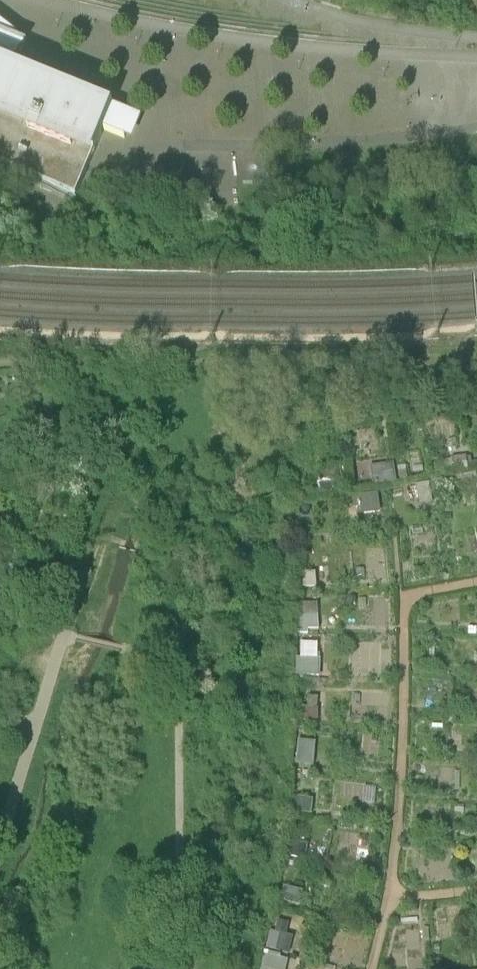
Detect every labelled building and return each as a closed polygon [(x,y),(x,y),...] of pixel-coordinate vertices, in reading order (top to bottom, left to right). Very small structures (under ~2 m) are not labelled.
[(79,198),(108,130),(137,142),(147,119),(16,62),(33,43),(0,18),(0,162),(79,198)] [(376,479),(397,475),(395,466),(374,470),(376,479)] [(304,635),(322,635),(322,608),(304,608),(304,635)] [(303,647),(304,681),(325,680),(324,647),(303,647)] [(302,740),(301,768),(319,769),(320,748),(334,749),(334,742),(302,740)]
